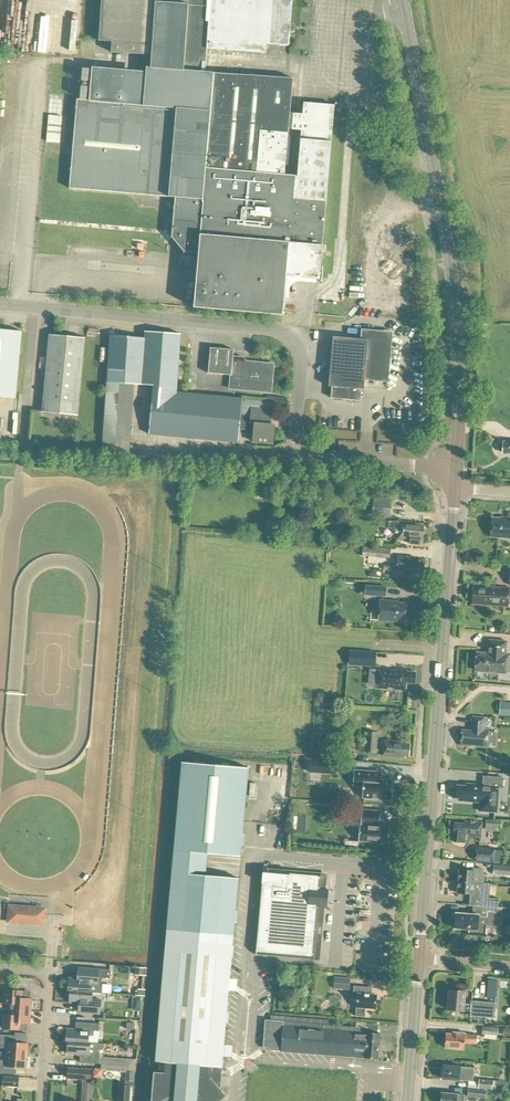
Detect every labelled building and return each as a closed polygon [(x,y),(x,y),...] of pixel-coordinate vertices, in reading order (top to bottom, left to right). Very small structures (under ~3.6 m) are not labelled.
[(99,41),(112,42),(111,53),(144,55),(143,66),(142,72),(80,66),(69,189),(175,197),(172,238),(184,253),(199,254),(194,308),(283,316),(286,276),(320,279),(335,105),(304,103),(303,114),(290,113),(293,79),(205,73),(205,71),(207,50),(266,54),(267,45),(289,46),(292,0),(102,0),(99,41)] [(47,28),(56,28),(57,13),(48,12),(47,28)] [(45,46),(63,47),(66,16),(59,15),(58,32),(47,31),(45,46)] [(328,15),(318,15),(319,45),(329,45),(328,15)] [(60,143),(62,117),(48,115),(46,142),(60,143)] [(332,387),(331,398),(360,401),(361,390),(363,390),(364,377),(386,379),(389,347),(392,345),(393,332),(362,329),(361,339),(333,337),(329,387),(332,387)] [(22,332),(0,330),(0,397),(16,398),(22,332)] [(146,332),(141,386),(155,387),(151,436),(238,443),(239,430),(242,399),(176,393),(181,335),(146,332)] [(85,338),(50,335),(42,412),(78,415),(85,338)] [(210,348),(208,373),(231,376),(230,389),(271,392),(274,364),(233,361),(234,350),(210,348)] [(272,401),(243,399),(241,430),(248,431),(250,408),(252,409),(271,410),(272,401)] [(271,410),(252,409),(250,423),(255,423),(253,442),(273,444),(274,429),(274,425),(270,425),(271,410)] [(503,442),(503,443),(501,443),(501,451),(503,451),(503,453),(509,453),(509,443),(503,442)] [(268,502),(268,491),(255,490),(255,502),(268,502)] [(379,517),(390,518),(391,501),(374,499),(373,508),(380,508),(379,517)] [(506,518),(506,519),(492,518),(491,537),(509,538),(509,518),(506,518)] [(420,540),(422,540),(423,525),(411,524),(411,523),(400,522),(389,521),(388,528),(399,529),(399,538),(410,539),(410,544),(419,545),(420,540)] [(363,547),(362,557),(390,559),(391,549),(363,547)] [(411,570),(423,571),(424,561),(412,560),(412,557),(398,556),(397,571),(411,573),(411,570)] [(370,577),(383,578),(383,571),(374,570),(374,573),(370,573),(370,577)] [(365,586),(364,596),(386,598),(387,587),(365,586)] [(472,604),(508,607),(509,588),(492,587),(485,587),(485,589),(473,589),(472,604)] [(379,620),(406,622),(407,604),(393,603),(393,601),(380,601),(379,620)] [(506,655),(505,655),(506,642),(488,640),(487,653),(477,653),(476,671),(504,674),(506,655)] [(350,651),(349,665),(375,667),(376,653),(350,651)] [(406,684),(414,684),(415,673),(406,672),(407,670),(395,669),(395,672),(388,671),(388,669),(379,668),(377,689),(387,690),(387,688),(394,689),(394,690),(405,691),(406,684)] [(499,716),(509,717),(509,703),(500,703),(499,716)] [(485,729),(485,725),(486,718),(472,717),(471,731),(462,730),(461,745),(488,748),(489,730),(485,729)] [(359,751),(376,753),(378,733),(366,732),(365,742),(360,742),(359,751)] [(406,755),(409,755),(410,745),(401,744),(401,742),(383,740),(382,756),(405,758),(406,755)] [(228,758),(228,766),(214,765),(213,779),(237,780),(238,767),(243,767),(244,759),(228,758)] [(309,760),(308,771),(324,772),(325,761),(309,760)] [(382,773),(382,772),(354,770),(353,785),(363,786),(362,798),(392,800),(393,781),(381,780),(382,779),(382,773)] [(483,776),(482,785),(465,783),(465,785),(457,785),(455,799),(459,799),(458,801),(479,803),(479,812),(497,813),(499,788),(503,789),(504,778),(483,776)] [(241,795),(236,794),(237,780),(213,779),(212,793),(226,794),(225,801),(241,802),(241,795)] [(380,817),(381,811),(362,809),(362,818),(361,824),(360,824),(359,841),(388,844),(389,826),(380,825),(380,817)] [(305,816),(298,816),(296,832),(304,832),(305,816)] [(501,828),(501,821),(486,820),(485,831),(498,832),(498,828),(501,828)] [(469,843),(469,837),(481,838),(482,823),(464,822),(464,824),(455,823),(454,833),(454,842),(469,843)] [(476,847),(475,862),(493,863),(494,849),(476,847)] [(493,865),(492,875),(509,876),(509,867),(493,865)] [(207,866),(206,879),(231,881),(232,868),(207,866)] [(324,873),(263,868),(256,955),(316,960),(321,905),(323,905),(324,891),(322,891),(324,873)] [(459,870),(458,881),(474,883),(474,882),(484,883),(484,876),(482,876),(482,869),(472,868),(472,871),(459,870)] [(231,894),(231,881),(206,879),(206,892),(231,894)] [(474,883),(458,881),(457,893),(470,894),(469,905),(473,906),(473,909),(498,911),(499,899),(489,898),(490,884),(484,883),(474,882),(474,883)] [(230,906),(231,894),(206,892),(205,904),(230,906)] [(205,904),(204,917),(229,919),(230,906),(205,904)] [(8,922),(44,924),(44,919),(46,919),(46,915),(44,914),(45,909),(40,908),(41,906),(36,906),(36,908),(28,907),(27,911),(9,910),(8,922)] [(473,909),(472,915),(456,913),(454,928),(468,929),(468,935),(485,936),(486,927),(493,927),(494,912),(497,912),(498,911),(473,909)] [(204,917),(203,930),(228,931),(229,919),(204,917)] [(227,944),(228,931),(203,930),(202,943),(227,944)] [(68,990),(70,991),(70,990),(90,992),(90,991),(92,992),(102,992),(102,985),(100,985),(101,977),(108,978),(109,970),(78,967),(77,978),(69,978),(68,990)] [(144,967),(135,967),(135,975),(143,976),(144,967)] [(198,993),(213,994),(214,975),(200,974),(198,993)] [(225,995),(227,975),(214,975),(213,994),(225,995)] [(238,996),(239,976),(227,975),(225,995),(238,996)] [(250,997),(252,977),(239,976),(238,996),(250,997)] [(265,998),(266,978),(252,977),(250,997),(265,998)] [(333,989),(349,990),(350,978),(334,977),(333,989)] [(496,998),(497,980),(488,980),(487,997),(496,998)] [(372,988),(354,986),(353,993),(357,994),(356,1016),(365,1017),(366,1008),(375,1009),(376,995),(372,994),(372,988)] [(5,990),(4,1003),(9,1003),(9,1010),(31,1012),(32,999),(18,998),(19,991),(5,990)] [(101,1000),(91,999),(92,992),(90,991),(90,992),(70,990),(70,991),(69,1003),(78,1004),(78,1012),(100,1014),(101,1000)] [(472,1001),(471,1004),(471,1005),(464,1004),(465,991),(449,990),(448,1009),(463,1011),(471,1011),(470,1015),(477,1016),(479,1001),(472,1001)] [(3,1015),(2,1021),(2,1028),(16,1029),(16,1022),(30,1024),(31,1012),(9,1010),(8,1016),(3,1015)] [(269,1018),(262,1018),(261,1050),(376,1056),(378,1024),(269,1018)] [(67,1028),(66,1041),(68,1042),(68,1041),(88,1043),(88,1042),(88,1036),(93,1036),(94,1030),(99,1031),(100,1024),(76,1022),(76,1029),(67,1028)] [(135,1022),(127,1022),(126,1030),(135,1031),(135,1022)] [(482,1027),(482,1035),(484,1035),(484,1039),(497,1040),(498,1028),(482,1027)] [(446,1034),(445,1048),(464,1049),(464,1043),(476,1044),(477,1035),(465,1034),(465,1033),(453,1032),(453,1034),(446,1034)] [(170,1054),(185,1055),(186,1035),(172,1034),(170,1054)] [(0,1035),(0,1048),(6,1048),(5,1054),(27,1056),(28,1044),(15,1043),(15,1036),(0,1035)] [(197,1056),(198,1036),(186,1035),(185,1055),(197,1056)] [(210,1057),(211,1037),(198,1036),(197,1056),(210,1057)] [(222,1058),(224,1038),(211,1037),(210,1057),(222,1058)] [(236,1059),(238,1039),(224,1038),(222,1058),(236,1059)] [(68,1041),(68,1042),(67,1054),(74,1054),(74,1057),(75,1059),(76,1061),(78,1062),(79,1062),(101,1064),(101,1069),(126,1071),(134,1072),(136,1072),(137,1060),(103,1057),(104,1051),(100,1050),(103,1048),(103,1043),(88,1042),(88,1043),(68,1041)] [(5,1054),(5,1060),(0,1060),(0,1073),(12,1074),(13,1067),(26,1068),(27,1056),(5,1054)] [(474,1068),(460,1067),(443,1065),(442,1079),(459,1080),(468,1081),(473,1081),(474,1068)] [(68,1068),(67,1079),(91,1081),(91,1079),(93,1079),(94,1071),(92,1070),(68,1068)] [(126,1071),(125,1081),(126,1081),(125,1086),(120,1085),(119,1100),(130,1100),(131,1087),(133,1087),(134,1072),(126,1071)] [(3,1076),(2,1086),(19,1088),(20,1078),(3,1076)] [(473,1081),(468,1081),(468,1088),(499,1091),(499,1089),(508,1090),(509,1082),(479,1079),(479,1082),(473,1081)] [(468,1089),(467,1097),(486,1098),(486,1091),(468,1089)] [(464,1095),(441,1093),(440,1100),(463,1100),(464,1095)]
